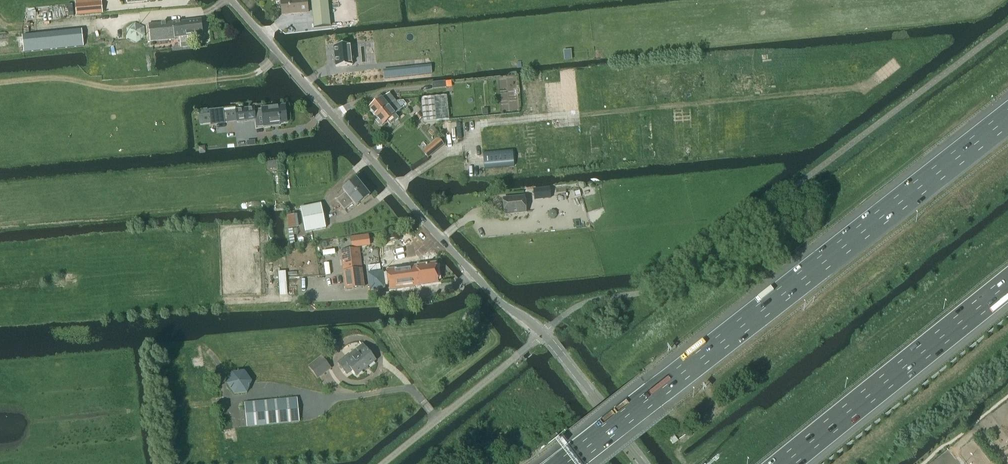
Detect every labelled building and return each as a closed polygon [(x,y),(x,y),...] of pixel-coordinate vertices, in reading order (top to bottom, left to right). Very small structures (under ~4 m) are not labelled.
[(76,16),(103,15),(102,0),(75,0),(76,16)] [(308,13),(307,0),(282,0),(281,0),(283,15),(308,13)] [(331,26),(329,0),(311,0),(314,28),(331,26)] [(181,47),(189,46),(188,37),(203,35),(201,20),(174,23),(176,39),(180,38),(181,47)] [(176,39),(174,23),(174,22),(149,24),(151,42),(176,40),(176,39)] [(82,30),(22,36),(22,37),(24,53),(83,46),(82,30)] [(350,45),(334,46),(336,67),(352,66),(350,45)] [(382,98),(369,109),(376,117),(395,101),(389,94),(382,98)] [(423,114),(423,122),(449,120),(447,96),(421,98),(423,114)] [(395,101),(376,117),(383,125),(388,121),(391,125),(397,119),(394,116),(395,115),(402,109),(406,105),(405,104),(403,100),(395,101)] [(254,108),(236,110),(237,122),(255,120),(255,117),(263,116),(264,127),(279,125),(279,124),(287,123),(285,106),(262,109),(254,110),(254,108)] [(223,109),(209,111),(210,125),(224,123),(223,109)] [(433,125),(430,128),(436,135),(439,132),(433,125)] [(438,138),(422,151),(422,152),(427,158),(442,146),(444,145),(438,138)] [(513,150),(483,153),(484,169),(514,166),(513,150)] [(276,161),(267,162),(267,170),(277,169),(276,161)] [(341,205),(363,188),(356,180),(343,190),(345,194),(337,200),(341,205)] [(551,199),(550,186),(526,188),(527,200),(551,199)] [(363,188),(341,205),(345,210),(353,203),(356,207),(369,196),(363,188)] [(505,215),(526,213),(525,198),(504,200),(505,215)] [(323,216),(321,204),(300,208),(303,220),(323,216)] [(551,211),(548,213),(549,216),(551,219),(554,218),(557,216),(556,213),(554,210),(551,211)] [(323,216),(303,220),(305,233),(326,228),(323,216)] [(365,288),(359,248),(340,251),(345,290),(365,288)] [(438,283),(435,264),(387,271),(390,289),(438,283)] [(286,271),(279,272),(280,288),(287,287),(286,271)] [(352,370),(356,375),(375,361),(363,345),(347,357),(346,356),(338,362),(347,374),(352,370)] [(318,378),(330,368),(321,357),(309,367),(318,378)] [(232,373),(227,384),(234,394),(246,393),(252,382),(245,372),(232,373)] [(297,398),(245,403),(247,427),(299,422),(297,398)] [(675,433),(671,436),(675,442),(680,439),(675,433)]
